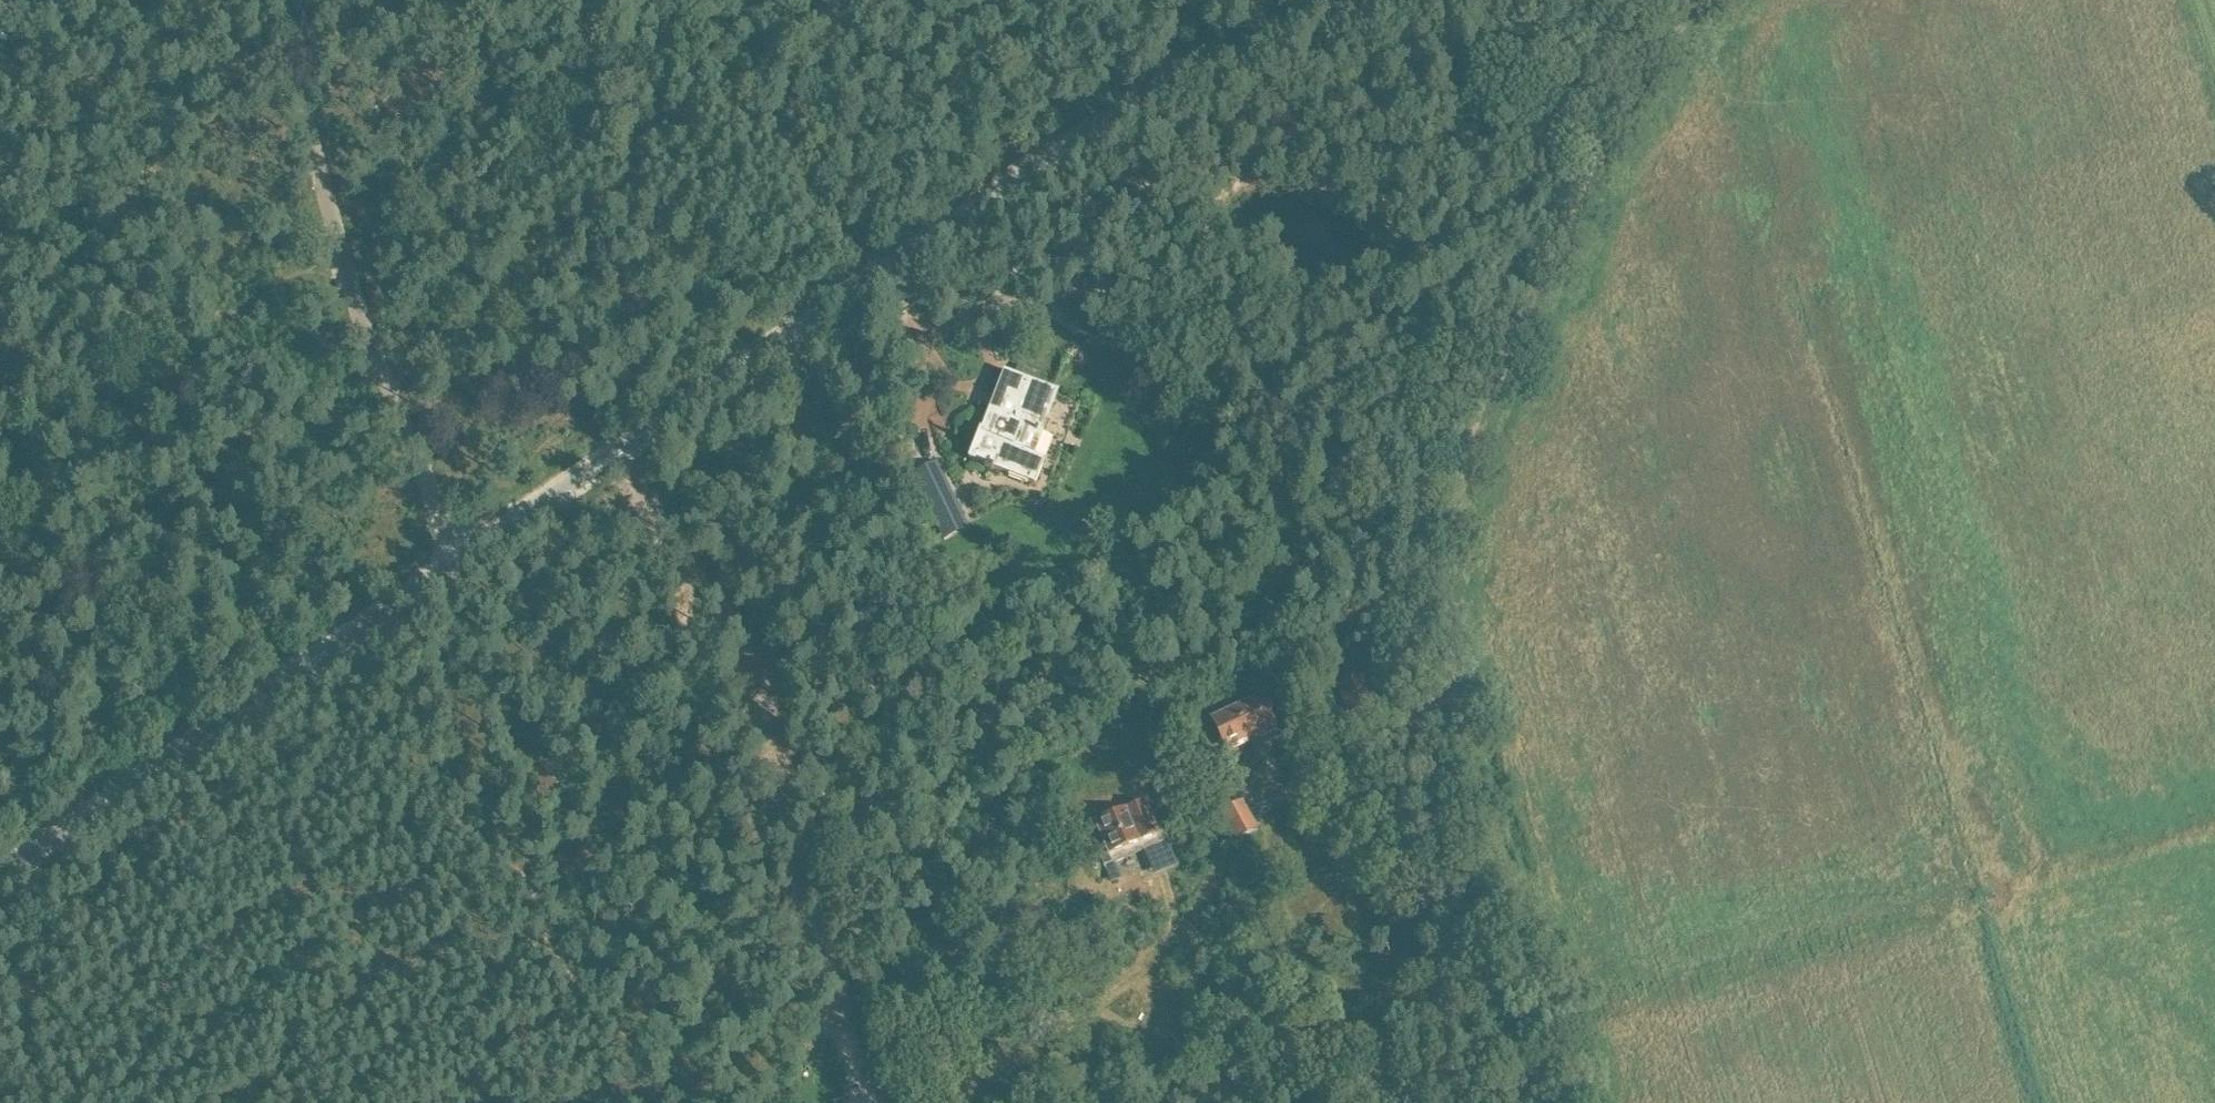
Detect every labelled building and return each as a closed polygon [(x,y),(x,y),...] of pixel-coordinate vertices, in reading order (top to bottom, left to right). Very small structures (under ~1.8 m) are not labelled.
[(968,459),(985,465),(984,468),(992,471),(993,468),(1035,485),(1045,459),(1020,449),(1028,428),(1039,433),(1054,393),(1001,373),(968,459)] [(944,538),(968,526),(937,462),(913,474),(944,538)] [(1212,719),(1225,745),(1274,722),(1261,695),(1212,719)] [(1143,798),(1096,816),(1113,861),(1160,844),(1143,798)] [(1226,816),(1235,838),(1249,832),(1240,810),(1226,816)] [(858,1085),(846,1089),(849,1099),(836,1102),(876,1102),(873,1092),(862,1095),(858,1085)]
